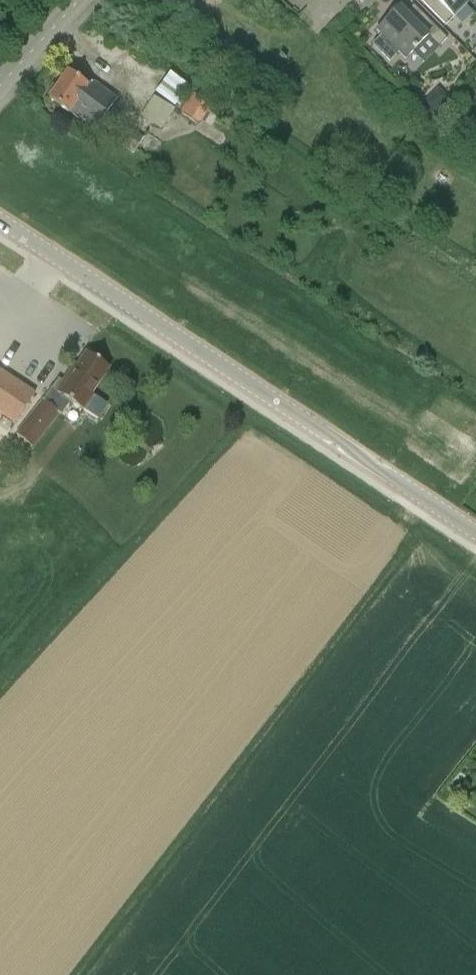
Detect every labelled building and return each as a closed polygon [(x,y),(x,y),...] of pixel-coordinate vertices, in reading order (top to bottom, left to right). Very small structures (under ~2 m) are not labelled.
[(445,25),(466,4),(461,0),(420,0),(445,25)] [(405,59),(428,36),(438,47),(447,39),(413,5),(405,13),(399,7),(376,29),(381,35),(372,44),(390,62),(399,53),(405,59)] [(95,130),(118,99),(91,80),(87,85),(68,71),(48,98),(70,114),(71,113),(95,130)] [(169,72),(156,89),(172,101),(185,84),(169,72)] [(199,125),(212,106),(193,93),(180,112),(199,125)] [(161,130),(175,110),(154,95),(140,115),(161,130)] [(438,105),(430,96),(421,105),(430,113),(438,105)] [(134,154),(136,151),(152,161),(164,143),(147,132),(144,137),(126,125),(115,141),(134,154)] [(62,414),(71,402),(84,411),(94,395),(91,393),(109,367),(87,352),(78,366),(76,364),(64,382),(58,378),(52,388),(52,387),(44,399),(43,399),(16,433),(34,447),(60,414),(62,414)] [(36,393),(0,369),(0,428),(9,434),(36,393)]
